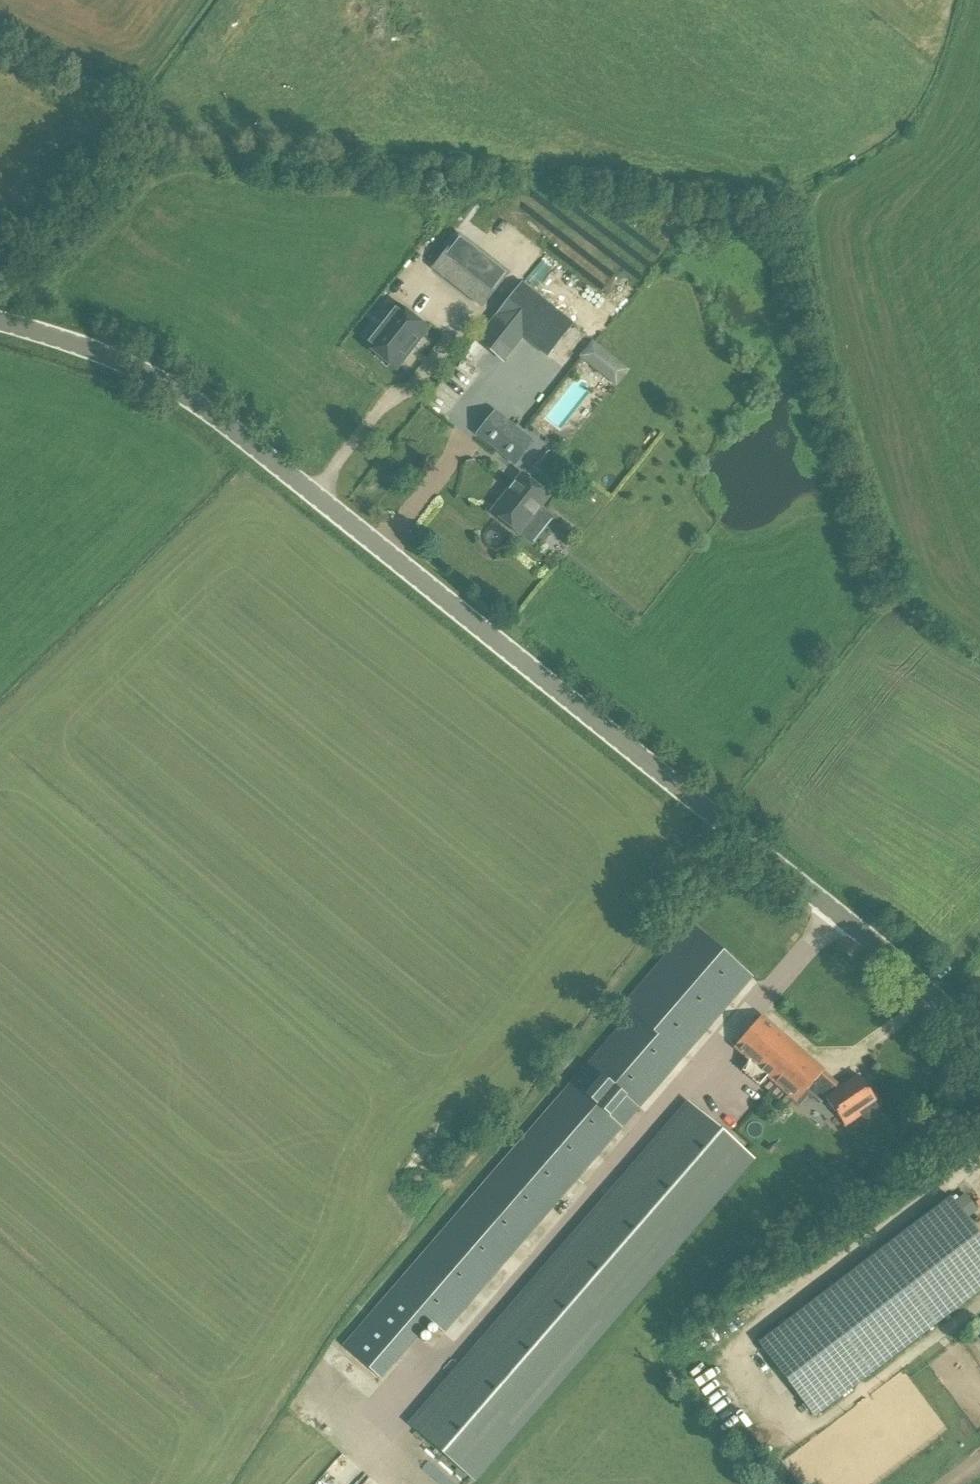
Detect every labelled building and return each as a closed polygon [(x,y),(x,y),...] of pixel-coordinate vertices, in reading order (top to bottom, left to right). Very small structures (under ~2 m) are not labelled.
[(457,236),(431,269),(479,307),(505,274),(457,236)] [(547,358),(573,325),(521,283),(475,340),(503,363),(522,339),(547,358)] [(390,370),(427,327),(394,299),(357,342),(390,370)] [(584,343),(571,360),(608,387),(621,370),(584,343)] [(557,384),(578,393),(583,381),(563,372),(557,384)] [(498,409),(478,433),(517,466),(537,441),(498,409)] [(522,475),(491,513),(520,536),(522,533),(537,545),(557,517),(543,507),(550,498),(522,475)] [(633,1014),(344,1347),(382,1380),(432,1322),(445,1334),(754,979),(693,926),(624,1006),(633,1014)] [(843,1089),(763,1017),(735,1048),(801,1107),(808,1099),(820,1109),(827,1101),(846,1128),(863,1116),(864,1118),(869,1120),(878,1113),(879,1109),(874,1103),(877,1101),(860,1076),(843,1089)] [(408,1424),(475,1482),(754,1160),(687,1102),(408,1424)] [(951,1196),(758,1341),(817,1419),(934,1330),(936,1333),(944,1327),(942,1324),(972,1302),(974,1305),(979,1300),(979,1234),(951,1196)] [(336,1469),(345,1477),(354,1464),(336,1450),(309,1483),(324,1483),(336,1469)]
